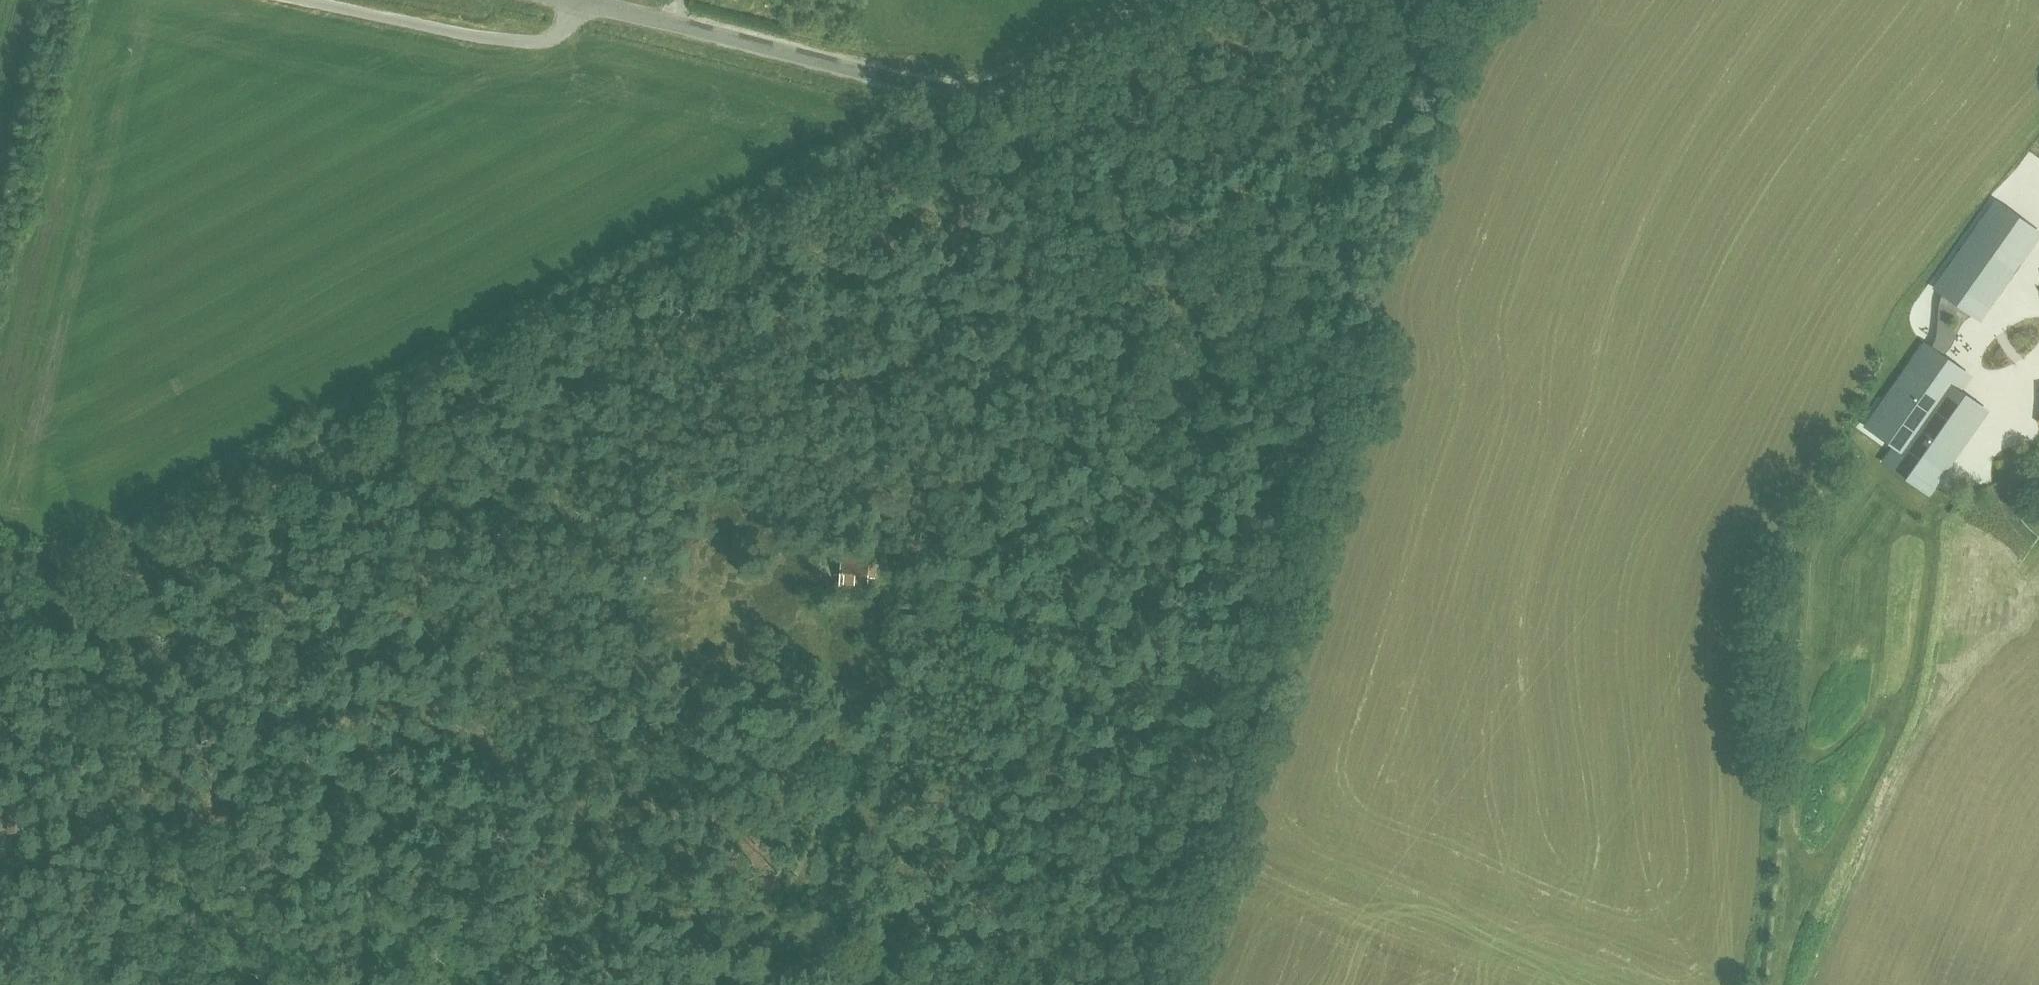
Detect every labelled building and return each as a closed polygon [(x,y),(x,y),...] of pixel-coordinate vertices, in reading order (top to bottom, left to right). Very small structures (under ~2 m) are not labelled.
[(1997,203),(1937,286),(1980,316),(2038,235),(2038,233),(1997,203)] [(1925,344),(1874,416),(1901,436),(1891,451),(1934,482),(1985,410),(1957,390),(1968,374),(1925,344)] [(841,584),(841,585),(867,587),(868,575),(873,575),(874,561),(839,558),(838,572),(844,574),(844,584),(841,584)]
